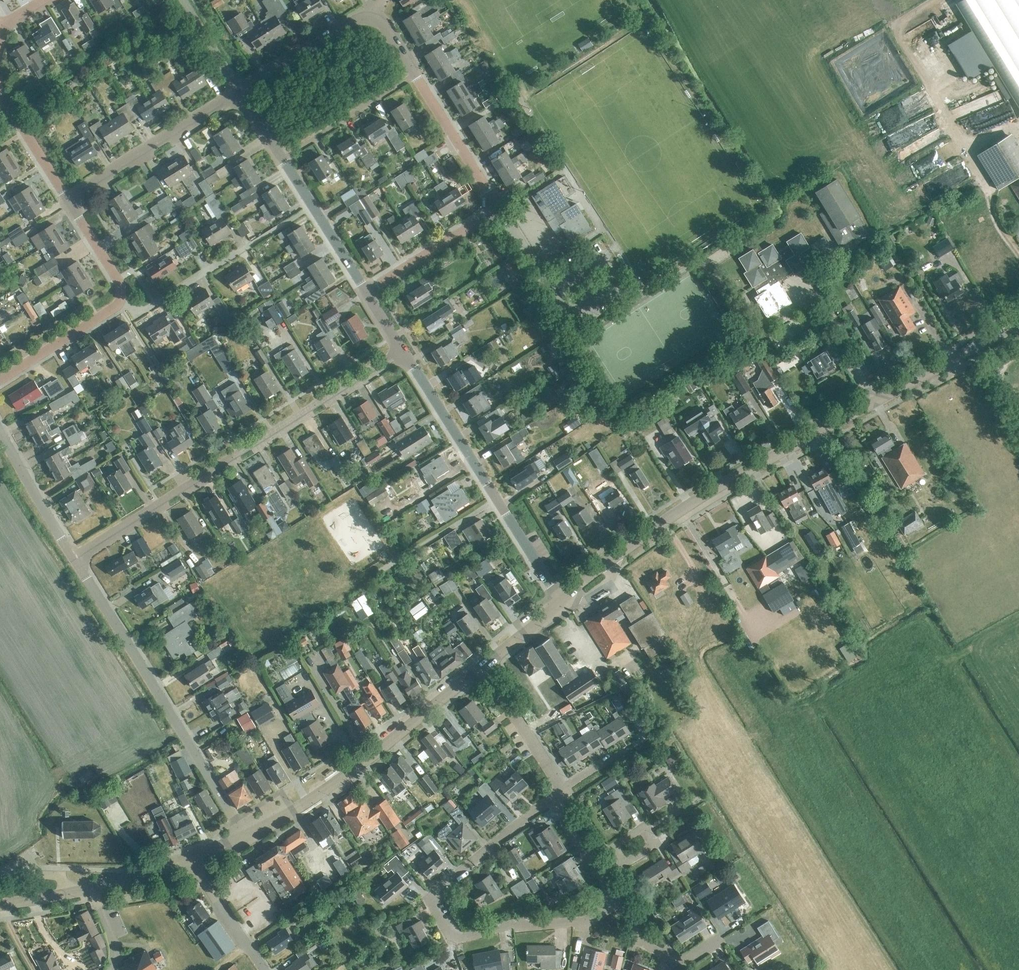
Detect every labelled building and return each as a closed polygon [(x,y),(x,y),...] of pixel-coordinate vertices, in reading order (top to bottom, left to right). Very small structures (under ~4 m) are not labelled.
[(98,11),(113,2),(117,9),(122,5),(119,0),(91,0),(98,11)] [(224,3),(223,0),(214,0),(211,2),(215,8),(224,3)] [(282,4),(280,0),(267,0),(266,1),(272,10),(282,4)] [(294,1),(305,19),(307,21),(306,18),(323,8),(318,0),(295,0),(294,1)] [(956,2),(1001,73),(994,77),(994,78),(1006,98),(1013,94),(1018,103),(1018,0),(959,0),(956,2)] [(62,10),(67,18),(61,22),(66,29),(79,21),(86,32),(88,31),(93,38),(101,33),(97,26),(95,27),(87,13),(82,16),(73,3),(62,10)] [(426,24),(431,20),(437,17),(434,12),(428,16),(422,18),(418,11),(403,20),(411,33),(426,24)] [(270,19),(262,24),(272,40),(285,32),(286,34),(273,12),(268,15),(270,19)] [(236,33),(239,38),(248,32),(259,48),(272,40),(262,24),(255,28),(251,20),(248,22),(242,13),(228,22),(235,33),(236,33)] [(56,37),(61,33),(51,17),(39,24),(42,28),(32,34),(41,48),(57,38),(56,37)] [(426,24),(411,33),(419,45),(433,36),(426,24)] [(446,42),(456,36),(453,31),(443,37),(446,42)] [(583,43),(586,48),(596,42),(593,37),(583,43)] [(61,41),(68,51),(72,48),(66,38),(61,41)] [(39,78),(49,71),(38,54),(33,57),(25,44),(10,53),(21,70),(30,63),(39,78)] [(425,55),(433,68),(448,58),(459,51),(456,47),(450,51),(444,53),(440,46),(425,55)] [(459,51),(448,58),(433,68),(441,80),(455,71),(451,64),(457,61),(456,59),(461,56),(459,51)] [(193,69),(185,74),(195,90),(207,83),(203,76),(209,72),(197,53),(187,60),(193,69)] [(171,71),(161,77),(169,91),(176,87),(179,91),(183,98),(195,90),(185,74),(176,80),(171,71)] [(452,76),(455,82),(463,78),(460,72),(452,76)] [(481,87),(489,82),(485,76),(478,81),(481,87)] [(157,92),(148,98),(158,114),(170,106),(166,100),(163,95),(169,91),(161,77),(151,83),(157,92)] [(447,90),(455,102),(481,86),(478,82),(472,86),(471,84),(466,88),(462,81),(447,90)] [(483,91),(481,86),(455,102),(463,115),(477,106),(473,99),(479,96),(478,94),(483,91)] [(485,107),(498,100),(494,95),(482,102),(485,107)] [(136,97),(126,104),(133,114),(139,110),(142,114),(146,121),(158,114),(148,98),(140,103),(136,97)] [(499,108),(509,102),(506,97),(496,103),(499,108)] [(404,129),(415,122),(404,103),(392,111),(404,129)] [(120,115),(111,121),(122,137),(133,129),(129,123),(126,118),(133,114),(126,104),(116,110),(120,115)] [(893,105),(879,112),(887,127),(901,121),(893,105)] [(477,137),(491,128),(497,125),(503,121),(500,117),(494,121),(493,119),(488,122),(484,116),(469,125),(477,137)] [(382,118),(365,129),(372,141),(385,132),(397,151),(406,145),(399,135),(395,128),(390,131),(389,130),(382,118)] [(892,128),(897,142),(921,134),(916,119),(892,128)] [(99,120),(89,127),(99,142),(106,138),(110,144),(122,137),(111,121),(103,126),(99,120)] [(85,137),(65,150),(69,156),(71,155),(77,165),(96,152),(90,142),(95,139),(87,127),(88,126),(85,121),(78,126),(81,131),(85,137)] [(515,137),(527,129),(523,123),(511,130),(515,137)] [(213,151),(234,138),(227,127),(214,135),(218,143),(211,148),(213,151)] [(499,141),(491,128),(477,137),(485,150),(499,141)] [(915,151),(947,138),(943,128),(911,141),(915,151)] [(520,144),(532,137),(528,131),(516,138),(520,144)] [(998,189),(1018,176),(1018,146),(1011,134),(977,155),(998,189)] [(354,136),(338,146),(345,157),(346,156),(350,162),(360,156),(367,167),(376,162),(370,152),(366,155),(360,147),(354,136)] [(241,148),(234,138),(213,151),(217,157),(224,152),(227,157),(241,148)] [(953,142),(916,158),(922,170),(958,154),(953,142)] [(197,161),(202,158),(196,148),(190,151),(197,161)] [(0,153),(0,169),(15,160),(11,154),(10,154),(6,149),(0,153)] [(418,162),(428,155),(424,149),(414,155),(418,162)] [(491,160),(499,172),(502,170),(503,170),(512,164),(513,163),(514,164),(519,161),(519,160),(516,156),(511,159),(506,151),(491,160)] [(428,166),(438,159),(434,152),(424,159),(428,166)] [(320,180),(333,172),(328,165),(331,163),(327,156),(324,158),(322,155),(309,162),(320,180)] [(177,158),(171,162),(182,179),(186,185),(197,178),(184,156),(178,159),(177,158)] [(233,183),(255,170),(248,159),(234,167),(239,175),(231,180),(233,183)] [(0,169),(0,173),(6,182),(21,172),(18,167),(19,166),(15,160),(0,169)] [(514,164),(513,163),(512,164),(503,170),(502,170),(499,172),(507,185),(521,176),(516,167),(521,164),(519,161),(514,164)] [(182,179),(171,162),(165,166),(165,167),(160,170),(170,186),(182,179)] [(954,168),(960,178),(970,172),(965,163),(954,168)] [(205,178),(215,171),(212,165),(201,172),(205,178)] [(408,183),(415,179),(409,168),(402,173),(408,183)] [(243,182),(248,189),(261,181),(255,170),(233,183),(235,186),(243,182)] [(935,190),(955,185),(952,170),(932,175),(935,190)] [(535,176),(532,171),(522,177),(525,183),(535,176)] [(209,184),(219,177),(216,172),(205,178),(209,184)] [(401,188),(408,183),(401,173),(394,178),(401,188)] [(154,189),(161,185),(155,175),(148,179),(154,189)] [(148,179),(143,182),(149,192),(154,189),(148,179)] [(198,183),(206,195),(207,197),(213,192),(205,179),(198,183)] [(870,234),(859,216),(860,216),(837,179),(815,192),(826,210),(820,214),(840,246),(853,238),(856,243),(870,234)] [(439,184),(454,208),(465,201),(457,188),(451,192),(444,180),(439,184)] [(1011,185),(1018,198),(1018,180),(1011,185)] [(571,207),(555,181),(531,195),(548,221),(555,216),(561,225),(564,231),(571,242),(592,228),(591,226),(576,203),(571,207)] [(454,208),(439,184),(434,187),(441,198),(435,202),(443,215),(454,208)] [(262,194),(267,202),(260,206),(262,210),(283,196),(276,185),(262,194)] [(34,192),(30,186),(14,196),(9,200),(16,211),(38,197),(34,191),(34,192)] [(113,215),(130,204),(123,192),(107,202),(110,208),(110,209),(113,215)] [(216,216),(218,220),(202,230),(211,245),(231,232),(222,218),(227,215),(214,193),(205,198),(207,203),(204,204),(213,218),(216,216)] [(356,193),(344,201),(347,206),(359,199),(356,193)] [(255,199),(252,194),(239,202),(242,207),(255,199)] [(162,208),(172,202),(168,195),(158,201),(162,208)] [(367,209),(374,205),(367,195),(360,199),(367,209)] [(283,196),(262,210),(264,214),(264,216),(266,219),(268,220),(276,216),(290,207),(283,196)] [(22,208),(29,220),(45,210),(41,204),(42,204),(38,197),(16,211),(16,212),(22,208)] [(180,214),(187,209),(180,199),(174,203),(180,214)] [(176,208),(172,202),(162,208),(166,215),(176,208)] [(130,204),(113,215),(117,221),(118,220),(122,226),(144,212),(140,207),(134,210),(130,204)] [(407,215),(401,219),(412,235),(422,229),(408,206),(403,209),(407,215)] [(366,224),(372,220),(365,209),(359,212),(366,224)] [(291,229),(306,221),(303,215),(288,222),(291,229)] [(402,242),(412,235),(401,219),(396,222),(392,215),(387,219),(402,242)] [(242,237),(250,232),(243,221),(235,226),(242,237)] [(38,250),(45,245),(62,235),(58,229),(57,229),(54,223),(31,238),(38,250)] [(149,223),(128,236),(132,242),(131,243),(135,249),(151,238),(157,235),(149,223)] [(10,236),(12,240),(25,232),(21,225),(8,233),(10,236)] [(287,250),(308,237),(302,226),(292,231),(289,226),(277,234),(281,240),(288,235),(292,242),(285,247),(287,250)] [(183,242),(193,235),(189,229),(179,235),(183,242)] [(25,232),(12,240),(16,247),(29,239),(25,232)] [(371,261),(383,253),(374,240),(370,233),(364,237),(368,244),(362,247),(371,261)] [(791,300),(778,280),(793,271),(794,273),(808,265),(800,252),(809,246),(800,233),(787,241),(789,244),(777,252),(772,244),(762,250),(759,245),(753,250),(752,249),(739,258),(747,271),(744,273),(752,286),(753,286),(758,294),(754,297),(766,316),(791,300)] [(62,235),(45,245),(49,251),(43,255),(47,261),(53,257),(68,247),(65,242),(66,241),(62,235)] [(810,245),(819,259),(834,250),(824,235),(810,245)] [(0,243),(0,248),(12,240),(10,236),(0,243)] [(308,237),(287,250),(289,253),(297,249),(301,256),(315,248),(308,237)] [(143,260),(159,250),(151,238),(135,249),(139,255),(139,254),(143,260)] [(947,238),(933,246),(939,257),(953,248),(947,238)] [(182,258),(192,251),(186,240),(175,247),(182,258)] [(517,254),(509,260),(518,275),(527,269),(517,254)] [(155,280),(176,267),(169,257),(148,270),(155,280)] [(307,282),(329,269),(322,258),(308,266),(313,274),(305,279),(307,282)] [(287,272),(297,266),(294,260),(283,267),(287,272)] [(81,267),(77,261),(61,271),(62,272),(58,274),(61,279),(65,276),(69,283),(85,272),(81,266),(81,267)] [(38,276),(48,269),(44,263),(34,269),(38,276)] [(235,290),(253,278),(244,264),(226,276),(235,290)] [(291,279),(301,272),(298,266),(287,273),(291,279)] [(53,276),(48,269),(38,276),(42,282),(53,276)] [(329,269),(307,282),(310,285),(317,281),(322,288),(335,280),(329,269)] [(409,303),(411,301),(415,307),(431,297),(426,289),(440,280),(434,271),(419,280),(422,285),(417,289),(416,286),(403,294),(409,303)] [(76,295),(92,285),(88,279),(89,279),(85,272),(69,283),(76,295)] [(948,278),(945,274),(933,281),(937,288),(936,289),(940,296),(943,294),(947,301),(963,291),(958,283),(963,280),(957,272),(948,278)] [(264,297),(275,291),(268,280),(257,287),(264,297)] [(615,291),(611,280),(598,285),(603,296),(615,291)] [(902,335),(915,327),(908,315),(915,311),(899,286),(878,299),(895,326),(896,325),(902,335)] [(196,314),(214,303),(205,288),(187,300),(196,314)] [(308,304),(318,298),(314,293),(305,298),(308,304)] [(446,313),(454,308),(448,297),(435,305),(439,310),(437,311),(423,320),(430,331),(444,322),(441,316),(446,313)] [(24,303),(27,308),(32,305),(29,300),(24,303)] [(39,316),(46,312),(40,301),(33,305),(39,316)] [(535,302),(529,306),(532,311),(539,307),(535,302)] [(880,325),(886,321),(875,304),(869,308),(880,325)] [(35,310),(32,305),(27,308),(30,313),(35,310)] [(59,306),(51,311),(54,317),(62,311),(59,306)] [(273,306),(263,313),(267,320),(272,328),(282,321),(273,306)] [(225,322),(232,318),(226,307),(219,312),(225,322)] [(331,330),(342,323),(354,342),(367,334),(360,323),(361,323),(356,314),(346,321),(340,313),(339,314),(336,308),(323,316),(331,330)] [(853,309),(847,312),(855,326),(861,322),(853,309)] [(162,337),(169,332),(175,342),(186,335),(177,321),(171,325),(164,314),(157,319),(158,321),(147,328),(157,344),(164,339),(162,337)] [(322,329),(328,326),(322,317),(316,321),(322,329)] [(886,344),(877,329),(879,327),(873,317),(861,325),(864,330),(876,350),(886,344)] [(550,318),(544,321),(551,333),(557,329),(550,318)] [(471,319),(463,324),(465,329),(474,323),(471,319)] [(445,324),(450,331),(454,329),(454,328),(450,321),(445,324)] [(116,329),(131,353),(136,350),(129,339),(135,335),(127,322),(116,329)] [(505,323),(499,327),(503,332),(508,329),(505,323)] [(460,324),(454,328),(454,329),(450,331),(454,338),(464,331),(460,324)] [(131,353),(116,329),(105,336),(113,349),(119,345),(126,357),(131,353)] [(317,351),(323,361),(337,353),(331,344),(332,343),(327,335),(327,336),(323,330),(317,335),(320,340),(314,343),(318,349),(317,351)] [(730,348),(746,338),(742,331),(726,341),(730,348)] [(827,354),(835,349),(829,340),(824,344),(826,347),(821,350),(822,352),(807,361),(817,377),(834,367),(827,354)] [(452,341),(442,347),(441,346),(432,352),(440,365),(459,353),(452,341)] [(83,349),(97,371),(102,368),(99,363),(97,364),(95,361),(103,355),(94,342),(83,349)] [(215,356),(223,352),(217,343),(210,348),(215,356)] [(296,378),(307,371),(299,359),(300,358),(291,344),(274,355),(277,360),(282,357),(296,378)] [(473,360),(487,352),(483,346),(470,355),(473,360)] [(184,352),(189,361),(197,356),(192,347),(184,352)] [(72,356),(76,363),(63,371),(73,388),(80,383),(74,374),(81,369),(89,364),(91,368),(89,369),(92,375),(97,371),(83,349),(72,356)] [(263,364),(268,361),(261,349),(255,352),(263,364)] [(870,357),(866,350),(860,353),(864,360),(870,357)] [(152,372),(161,366),(154,354),(149,358),(153,364),(149,367),(152,372)] [(765,360),(759,364),(770,382),(776,377),(765,360)] [(472,365),(467,362),(457,368),(458,371),(448,377),(456,390),(469,381),(470,383),(482,376),(474,364),(472,365)] [(547,368),(551,374),(557,370),(553,364),(547,368)] [(859,370),(866,383),(878,377),(872,364),(859,370)] [(557,370),(551,374),(555,380),(560,376),(557,370)] [(130,385),(137,381),(130,371),(124,375),(130,385)] [(266,397),(279,389),(267,371),(254,379),(266,397)] [(742,393),(750,388),(740,372),(732,377),(742,393)] [(778,376),(787,396),(792,393),(784,374),(778,376)] [(122,391),(129,386),(122,376),(115,380),(122,391)] [(43,385),(51,397),(64,389),(57,378),(52,382),(51,380),(43,385)] [(754,382),(757,388),(760,393),(759,393),(763,399),(764,398),(769,407),(777,402),(771,394),(773,393),(769,387),(767,388),(761,378),(754,382)] [(17,409),(42,393),(34,380),(9,396),(17,409)] [(235,382),(221,391),(226,398),(231,407),(227,409),(231,416),(235,413),(237,416),(250,408),(244,397),(240,390),(235,382)] [(192,391),(201,405),(212,398),(203,384),(192,391)] [(387,388),(378,393),(386,406),(389,411),(406,401),(403,396),(396,384),(387,389),(387,388)] [(484,411),(490,408),(484,398),(487,396),(481,385),(471,391),(474,396),(463,402),(472,416),(482,409),(484,411)] [(74,389),(49,403),(53,411),(73,400),(74,402),(80,399),(74,389)] [(669,407),(676,403),(670,394),(664,398),(669,407)] [(179,396),(174,398),(179,405),(183,402),(179,396)] [(374,422),(379,419),(368,400),(354,409),(363,423),(372,418),(374,422)] [(755,417),(746,403),(735,410),(732,404),(723,409),(727,417),(730,415),(738,427),(755,417)] [(145,404),(140,407),(144,415),(149,412),(145,404)] [(137,408),(133,411),(137,418),(142,415),(137,408)] [(690,437),(700,430),(701,432),(701,434),(702,436),(704,436),(709,445),(719,439),(716,434),(723,429),(714,415),(710,417),(704,408),(681,423),(690,437)] [(208,434),(220,426),(214,417),(215,416),(210,409),(198,417),(208,434)] [(500,433),(509,428),(496,409),(487,414),(490,419),(479,427),(488,441),(500,434),(500,433)] [(32,434),(49,425),(46,419),(52,416),(49,410),(26,423),(32,434)] [(572,427),(583,419),(578,413),(568,422),(572,427)] [(337,441),(341,438),(343,442),(353,435),(341,416),(328,425),(337,441)] [(666,436),(674,431),(668,421),(670,420),(667,416),(657,422),(666,436)] [(139,437),(143,444),(146,448),(137,453),(148,471),(162,463),(152,448),(155,446),(147,433),(152,429),(144,418),(137,422),(144,434),(139,437)] [(387,436),(394,432),(385,418),(378,423),(387,436)] [(396,432),(402,429),(395,418),(390,422),(396,432)] [(168,430),(174,439),(168,442),(176,454),(193,443),(186,431),(180,423),(168,430)] [(67,438),(77,432),(73,424),(63,430),(67,438)] [(49,425),(32,434),(38,445),(61,432),(58,426),(52,430),(49,425)] [(407,456),(431,440),(423,426),(409,435),(406,430),(395,437),(407,456)] [(158,439),(164,435),(159,427),(153,430),(158,439)] [(506,444),(494,451),(504,466),(514,459),(517,463),(524,459),(517,446),(515,444),(524,439),(518,430),(510,436),(513,440),(506,444)] [(530,436),(532,438),(525,445),(528,448),(541,436),(535,431),(530,436)] [(82,440),(77,432),(67,438),(71,445),(82,440)] [(901,488),(925,474),(905,442),(892,451),(889,447),(894,444),(887,432),(870,442),(878,454),(881,452),(883,456),(881,457),(901,488)] [(321,461),(330,456),(327,452),(315,433),(303,440),(312,455),(316,453),(321,461)] [(667,454),(675,467),(691,457),(682,443),(678,436),(660,447),(665,455),(667,454)] [(364,456),(371,452),(363,439),(356,443),(364,456)] [(51,470),(68,460),(65,455),(72,451),(69,446),(45,459),(51,470)] [(291,448),(278,456),(292,478),(295,484),(306,477),(311,485),(318,481),(313,473),(312,471),(308,465),(303,457),(298,460),(291,448)] [(597,448),(589,453),(593,458),(600,453),(597,448)] [(364,465),(380,455),(377,450),(361,460),(364,465)] [(566,453),(553,461),(559,470),(572,462),(566,453)] [(336,471),(344,466),(337,455),(329,460),(336,471)] [(435,478),(450,469),(441,455),(420,468),(425,476),(424,477),(429,485),(437,480),(435,478)] [(622,470),(634,462),(630,455),(617,462),(622,470)] [(877,467),(881,464),(876,455),(871,458),(877,467)] [(115,488),(120,495),(132,487),(123,473),(129,469),(121,457),(115,461),(120,469),(108,476),(112,483),(111,483),(110,485),(112,488),(115,489),(115,488)] [(350,457),(342,462),(345,467),(353,462),(350,457)] [(79,475),(96,466),(92,459),(80,466),(78,462),(71,465),(68,460),(51,470),(57,480),(76,470),(79,475)] [(523,468),(524,470),(511,478),(518,489),(533,479),(532,478),(537,475),(536,473),(540,470),(534,461),(523,468)] [(734,470),(729,461),(711,472),(717,480),(734,470)] [(641,489),(649,484),(639,468),(638,468),(635,463),(628,468),(631,473),(630,474),(634,480),(635,479),(641,489)] [(273,486),(277,483),(265,464),(253,472),(262,486),(270,481),(273,486)] [(570,471),(576,481),(583,477),(578,467),(570,471)] [(824,468),(816,472),(833,503),(837,510),(838,511),(841,515),(847,509),(834,484),(839,482),(833,471),(827,474),(824,468)] [(816,472),(808,476),(815,489),(819,487),(820,489),(818,490),(821,495),(827,506),(832,515),(838,511),(837,510),(836,509),(833,503),(816,472)] [(96,485),(94,481),(89,473),(76,480),(83,492),(96,485)] [(241,479),(228,487),(231,492),(229,494),(236,505),(232,508),(238,517),(231,521),(238,533),(248,527),(241,515),(242,515),(240,512),(256,502),(253,498),(252,498),(241,479)] [(374,480),(362,488),(367,495),(379,487),(374,480)] [(853,480),(841,486),(849,501),(861,495),(853,480)] [(287,499),(293,495),(284,481),(279,485),(287,499)] [(793,484),(785,489),(802,520),(807,517),(802,506),(800,507),(796,499),(800,497),(793,484)] [(616,503),(623,498),(617,489),(616,490),(613,485),(605,489),(609,494),(605,497),(611,506),(613,505),(613,506),(617,504),(616,503)] [(364,498),(369,507),(389,494),(384,486),(364,498)] [(458,513),(456,510),(470,501),(461,487),(452,493),(449,488),(433,498),(431,499),(445,521),(458,513)] [(796,523),(802,520),(785,489),(777,493),(784,506),(788,504),(791,509),(789,510),(796,523)] [(77,521),(90,513),(76,490),(60,500),(72,520),(75,518),(77,521)] [(318,497),(322,503),(332,496),(328,490),(318,497)] [(581,527),(592,520),(585,507),(580,510),(568,491),(557,497),(563,506),(566,504),(573,514),(573,515),(581,527)] [(216,495),(203,503),(215,522),(218,527),(231,519),(228,514),(216,495)] [(423,513),(432,507),(426,498),(417,504),(423,513)] [(550,514),(562,507),(556,498),(545,506),(550,514)] [(264,519),(271,515),(263,501),(256,506),(264,519)] [(760,533),(778,523),(772,512),(765,517),(763,514),(764,514),(758,505),(747,511),(760,533)] [(190,538),(203,529),(191,511),(178,519),(190,538)] [(904,534),(922,523),(915,511),(896,522),(904,534)] [(561,539),(572,533),(563,520),(559,513),(552,517),(556,524),(553,526),(561,539)] [(478,543),(491,535),(481,519),(468,527),(463,530),(471,542),(476,539),(478,543)] [(841,526),(847,537),(853,533),(848,523),(841,526)] [(727,531),(712,540),(718,550),(718,551),(721,557),(729,552),(727,549),(741,542),(736,534),(738,533),(733,525),(726,529),(727,531)] [(454,529),(445,535),(449,540),(458,535),(454,529)] [(810,531),(804,535),(815,554),(822,549),(810,531)] [(833,531),(826,535),(833,547),(840,543),(833,531)] [(140,557),(151,551),(142,536),(131,543),(140,557)] [(780,547),(767,555),(776,570),(789,562),(797,557),(789,542),(780,547)] [(174,544),(168,547),(172,555),(178,551),(174,544)] [(122,556),(112,561),(113,562),(106,566),(111,575),(122,569),(123,570),(128,567),(139,561),(133,551),(122,556)] [(767,555),(746,568),(759,588),(762,594),(773,612),(793,599),(783,582),(771,590),(767,583),(779,576),(776,570),(767,555)] [(213,558),(209,560),(214,569),(218,566),(213,558)] [(171,577),(185,568),(179,559),(165,567),(171,577)] [(486,559),(479,564),(474,567),(480,575),(485,572),(492,567),(486,559)] [(203,579),(214,573),(209,565),(205,567),(203,563),(196,567),(203,579)] [(803,564),(794,569),(801,581),(810,576),(803,564)] [(428,574),(434,583),(435,585),(443,580),(442,578),(445,577),(439,567),(428,574)] [(462,572),(469,582),(476,577),(469,567),(462,572)] [(647,582),(653,592),(662,587),(663,589),(668,585),(664,579),(669,576),(666,570),(658,575),(656,572),(651,575),(653,578),(647,582)] [(446,596),(458,588),(451,578),(439,585),(446,596)] [(501,594),(500,594),(508,605),(520,597),(512,586),(511,586),(505,578),(495,585),(501,594)] [(168,597),(163,589),(158,583),(150,588),(150,586),(135,596),(143,608),(152,602),(154,606),(168,597)] [(485,622),(497,613),(488,600),(492,597),(482,583),(475,588),(483,600),(474,606),(485,622)] [(686,606),(693,601),(686,591),(680,596),(686,606)] [(370,615),(374,612),(363,595),(352,601),(358,611),(364,607),(370,615)] [(650,657),(672,643),(652,612),(646,615),(633,595),(620,604),(632,624),(629,626),(642,647),(643,647),(650,657)] [(196,615),(193,611),(198,608),(193,600),(188,603),(169,616),(176,627),(161,636),(174,657),(184,651),(187,656),(195,650),(189,640),(186,641),(184,637),(192,632),(186,622),(196,615)] [(606,658),(631,642),(617,620),(615,620),(614,618),(623,612),(615,600),(598,610),(599,612),(584,621),(606,658)] [(421,601),(409,610),(415,619),(428,610),(421,601)] [(467,634),(478,627),(468,613),(463,606),(458,610),(462,617),(457,621),(467,634)] [(449,634),(457,629),(453,623),(445,629),(449,634)] [(748,624),(742,627),(750,643),(756,640),(748,624)] [(570,701),(600,682),(591,668),(576,678),(549,637),(535,647),(555,678),(556,678),(563,688),(562,688),(570,701)] [(304,638),(295,643),(299,648),(307,643),(304,638)] [(335,647),(342,660),(351,656),(348,650),(351,649),(346,640),(335,647)] [(466,658),(472,653),(462,641),(452,649),(451,648),(453,646),(452,645),(450,646),(449,645),(433,658),(438,664),(434,667),(441,677),(463,660),(458,654),(462,652),(466,658)] [(412,648),(415,653),(419,660),(413,664),(428,686),(440,678),(426,656),(418,644),(412,648)] [(219,645),(209,652),(213,658),(223,651),(219,645)] [(529,675),(544,664),(532,646),(517,657),(529,675)] [(412,660),(404,648),(397,652),(405,664),(412,660)] [(361,649),(355,652),(368,673),(368,672),(373,669),(361,649)] [(209,671),(216,666),(211,659),(186,675),(194,687),(212,675),(209,671)] [(267,660),(261,663),(264,668),(270,664),(267,660)] [(410,696),(422,688),(416,678),(413,680),(406,670),(401,673),(395,663),(391,666),(410,696)] [(337,665),(324,672),(336,692),(342,689),(348,685),(349,685),(347,682),(345,679),(342,673),(337,665)] [(373,669),(368,672),(374,683),(381,679),(374,668),(373,669)] [(349,669),(342,673),(345,679),(347,682),(354,678),(349,669)] [(618,670),(611,674),(618,685),(625,681),(618,670)] [(684,681),(678,670),(673,673),(679,683),(684,681)] [(405,699),(397,687),(394,682),(398,679),(392,671),(385,675),(388,680),(379,687),(381,690),(387,700),(390,698),(395,706),(405,699)] [(520,680),(525,689),(530,686),(525,677),(523,674),(518,677),(520,680)] [(219,688),(228,682),(225,677),(216,682),(219,688)] [(362,684),(367,692),(360,696),(368,710),(371,709),(377,719),(387,713),(381,703),(384,701),(375,687),(370,679),(362,684)] [(348,685),(342,689),(351,703),(344,707),(348,714),(350,713),(359,729),(371,721),(361,706),(357,699),(356,699),(348,685)] [(208,710),(235,693),(232,689),(224,694),(221,690),(215,694),(215,693),(203,701),(208,710)] [(328,739),(317,720),(316,721),(310,711),(320,705),(310,689),(285,704),(294,720),(298,718),(304,728),(303,729),(315,749),(320,746),(319,745),(328,739)] [(235,693),(208,710),(214,720),(227,712),(226,712),(233,708),(230,703),(238,698),(235,693)] [(487,733),(496,726),(491,719),(488,722),(484,715),(472,700),(459,710),(471,725),(478,720),(483,726),(482,727),(487,733)] [(268,702),(251,712),(259,726),(276,716),(268,702)] [(608,724),(618,740),(630,732),(620,716),(619,716),(616,711),(612,713),(616,719),(608,724)] [(582,736),(592,751),(603,744),(592,726),(593,726),(588,718),(584,721),(590,730),(582,736)] [(251,719),(241,724),(246,732),(255,726),(251,719)] [(448,719),(440,725),(453,741),(458,747),(460,745),(465,742),(462,738),(448,719)] [(580,759),(592,751),(582,736),(574,741),(571,735),(570,735),(568,731),(569,730),(563,722),(561,724),(559,721),(557,723),(567,737),(580,759)] [(596,723),(593,726),(592,726),(603,744),(606,747),(618,740),(608,724),(600,729),(596,723)] [(430,732),(421,739),(428,747),(425,750),(429,754),(428,755),(434,762),(446,753),(440,746),(430,732)] [(294,769),(308,761),(296,741),(296,742),(290,733),(284,737),(289,746),(283,750),(294,769)] [(569,766),(580,759),(567,737),(563,740),(567,745),(559,750),(569,766)] [(482,747),(490,748),(490,740),(483,739),(482,747)] [(451,758),(456,754),(446,741),(442,745),(451,758)] [(242,761),(251,756),(245,745),(235,751),(242,761)] [(184,755),(170,762),(178,778),(192,770),(184,755)] [(276,783),(287,776),(278,761),(274,755),(267,759),(272,765),(267,768),(276,783)] [(401,755),(391,763),(392,765),(397,771),(395,772),(400,778),(402,777),(406,774),(412,782),(418,777),(411,769),(412,769),(401,755)] [(254,761),(251,756),(242,761),(245,766),(254,761)] [(453,768),(462,774),(466,769),(457,762),(453,768)] [(390,766),(380,774),(391,788),(396,794),(406,786),(401,780),(400,778),(395,772),(397,771),(392,765),(390,766)] [(258,794),(270,786),(260,769),(247,777),(258,794)] [(528,785),(516,771),(504,781),(500,776),(490,784),(499,794),(504,790),(512,800),(518,795),(517,794),(528,785)] [(438,789),(426,774),(420,779),(431,794),(438,789)] [(237,808),(253,798),(243,783),(236,787),(233,782),(232,783),(226,775),(219,779),(237,808)] [(612,776),(605,781),(610,788),(617,783),(612,776)] [(185,790),(192,787),(187,778),(180,781),(185,790)] [(667,794),(675,789),(667,778),(655,786),(653,784),(638,793),(650,811),(665,802),(661,795),(666,792),(667,794)] [(500,811),(501,811),(489,797),(495,792),(485,781),(476,789),(484,798),(469,810),(467,807),(466,807),(482,826),(483,826),(482,825),(500,811)] [(615,801),(604,808),(615,825),(630,816),(624,806),(629,803),(619,788),(610,794),(615,801)] [(208,816),(217,811),(205,789),(194,795),(201,808),(203,807),(208,816)] [(183,806),(190,803),(184,792),(178,795),(183,806)] [(394,805),(399,801),(391,792),(386,796),(394,805)] [(338,803),(346,814),(343,817),(357,837),(363,832),(364,834),(379,823),(376,818),(379,816),(388,829),(401,820),(386,799),(374,807),(374,808),(370,811),(364,802),(359,805),(351,794),(338,803)] [(169,845),(178,841),(165,814),(168,812),(165,804),(154,809),(159,820),(157,821),(161,828),(159,829),(161,833),(163,832),(169,845)] [(460,851),(476,838),(464,824),(469,820),(457,807),(450,813),(460,825),(453,831),(447,824),(440,830),(439,833),(438,835),(440,838),(442,839),(444,839),(447,837),(448,836),(460,851)] [(175,815),(169,818),(180,840),(186,836),(197,831),(189,815),(186,809),(175,815)] [(333,836),(343,830),(329,810),(320,816),(333,836)] [(318,817),(308,825),(318,841),(323,847),(329,843),(330,845),(334,842),(329,833),(318,817)] [(410,817),(403,822),(407,828),(414,823),(410,817)] [(414,825),(418,830),(424,824),(420,819),(414,825)] [(94,837),(101,832),(101,824),(93,820),(62,821),(63,829),(63,837),(94,837)] [(405,843),(414,836),(402,824),(394,831),(405,843)] [(542,847),(558,837),(550,825),(535,835),(542,847)] [(273,901),(281,896),(285,902),(307,888),(301,880),(287,860),(291,858),(294,864),(297,862),(289,850),(296,845),(306,838),(300,829),(287,838),(280,845),(277,844),(266,851),(265,850),(262,850),(262,852),(263,854),(255,859),(257,862),(246,869),(255,882),(261,878),(263,882),(262,883),(268,894),(273,901)] [(695,854),(703,848),(692,831),(682,838),(683,839),(673,846),(677,853),(678,853),(682,859),(676,863),(682,873),(692,867),(691,866),(698,861),(698,859),(695,854)] [(429,878),(446,863),(437,854),(443,849),(432,837),(426,843),(433,851),(418,864),(429,878)] [(550,859),(565,849),(558,837),(542,847),(550,859)] [(297,858),(309,850),(304,842),(292,851),(297,858)] [(516,864),(522,860),(514,847),(507,851),(516,864)] [(353,866),(363,860),(357,849),(347,856),(353,866)] [(399,878),(405,873),(408,871),(396,856),(395,858),(387,864),(384,866),(388,871),(391,868),(395,873),(377,889),(388,902),(406,886),(399,878)] [(571,857),(554,868),(560,878),(556,880),(563,892),(568,889),(568,890),(583,880),(579,873),(580,872),(571,857)] [(671,880),(681,874),(674,864),(669,867),(663,858),(643,871),(652,885),(668,875),(671,880)] [(489,875),(476,883),(480,889),(474,893),(479,901),(485,897),(488,902),(501,894),(489,875)] [(518,899),(530,891),(522,879),(510,887),(518,899)] [(699,899),(712,891),(705,880),(692,888),(699,899)] [(718,917),(744,901),(733,884),(708,901),(718,917)] [(216,960),(236,946),(217,920),(206,928),(201,921),(209,915),(199,901),(188,909),(189,911),(188,912),(191,916),(192,915),(195,920),(188,925),(196,935),(198,934),(216,960)] [(682,941),(705,926),(693,907),(687,911),(690,914),(672,926),(682,941)] [(94,924),(88,910),(75,916),(82,929),(76,932),(80,941),(98,931),(94,924)] [(292,924),(301,917),(297,912),(288,918),(292,924)] [(414,948),(428,940),(422,928),(424,926),(421,920),(413,924),(409,918),(395,925),(399,932),(404,930),(414,948)] [(772,957),(779,952),(771,940),(778,936),(768,920),(757,927),(763,936),(741,950),(748,961),(754,957),(757,961),(769,954),(772,957)] [(275,953),(293,940),(285,928),(278,932),(279,934),(268,942),(275,953)] [(105,945),(100,933),(90,938),(96,950),(91,952),(97,963),(106,959),(101,947),(105,945)] [(308,952),(317,946),(313,941),(305,947),(308,952)] [(560,968),(562,950),(555,950),(555,946),(527,945),(527,962),(552,962),(552,968),(560,968)] [(606,953),(584,948),(579,969),(602,969),(606,953)] [(163,957),(160,951),(153,954),(154,956),(150,958),(146,949),(124,960),(126,963),(118,967),(120,969),(156,969),(152,963),(163,957)] [(507,952),(499,953),(498,950),(473,955),(476,969),(496,969),(502,969),(509,969),(507,952)] [(302,956),(294,960),(295,962),(286,968),(287,969),(308,969),(310,968),(317,963),(311,955),(309,956),(306,952),(302,956)] [(14,964),(9,954),(0,959),(0,969),(2,969),(14,964)] [(53,954),(38,962),(42,969),(61,969),(53,954)] [(614,955),(611,967),(620,969),(623,957),(614,955)] [(724,961),(710,969),(730,969),(724,961)]
